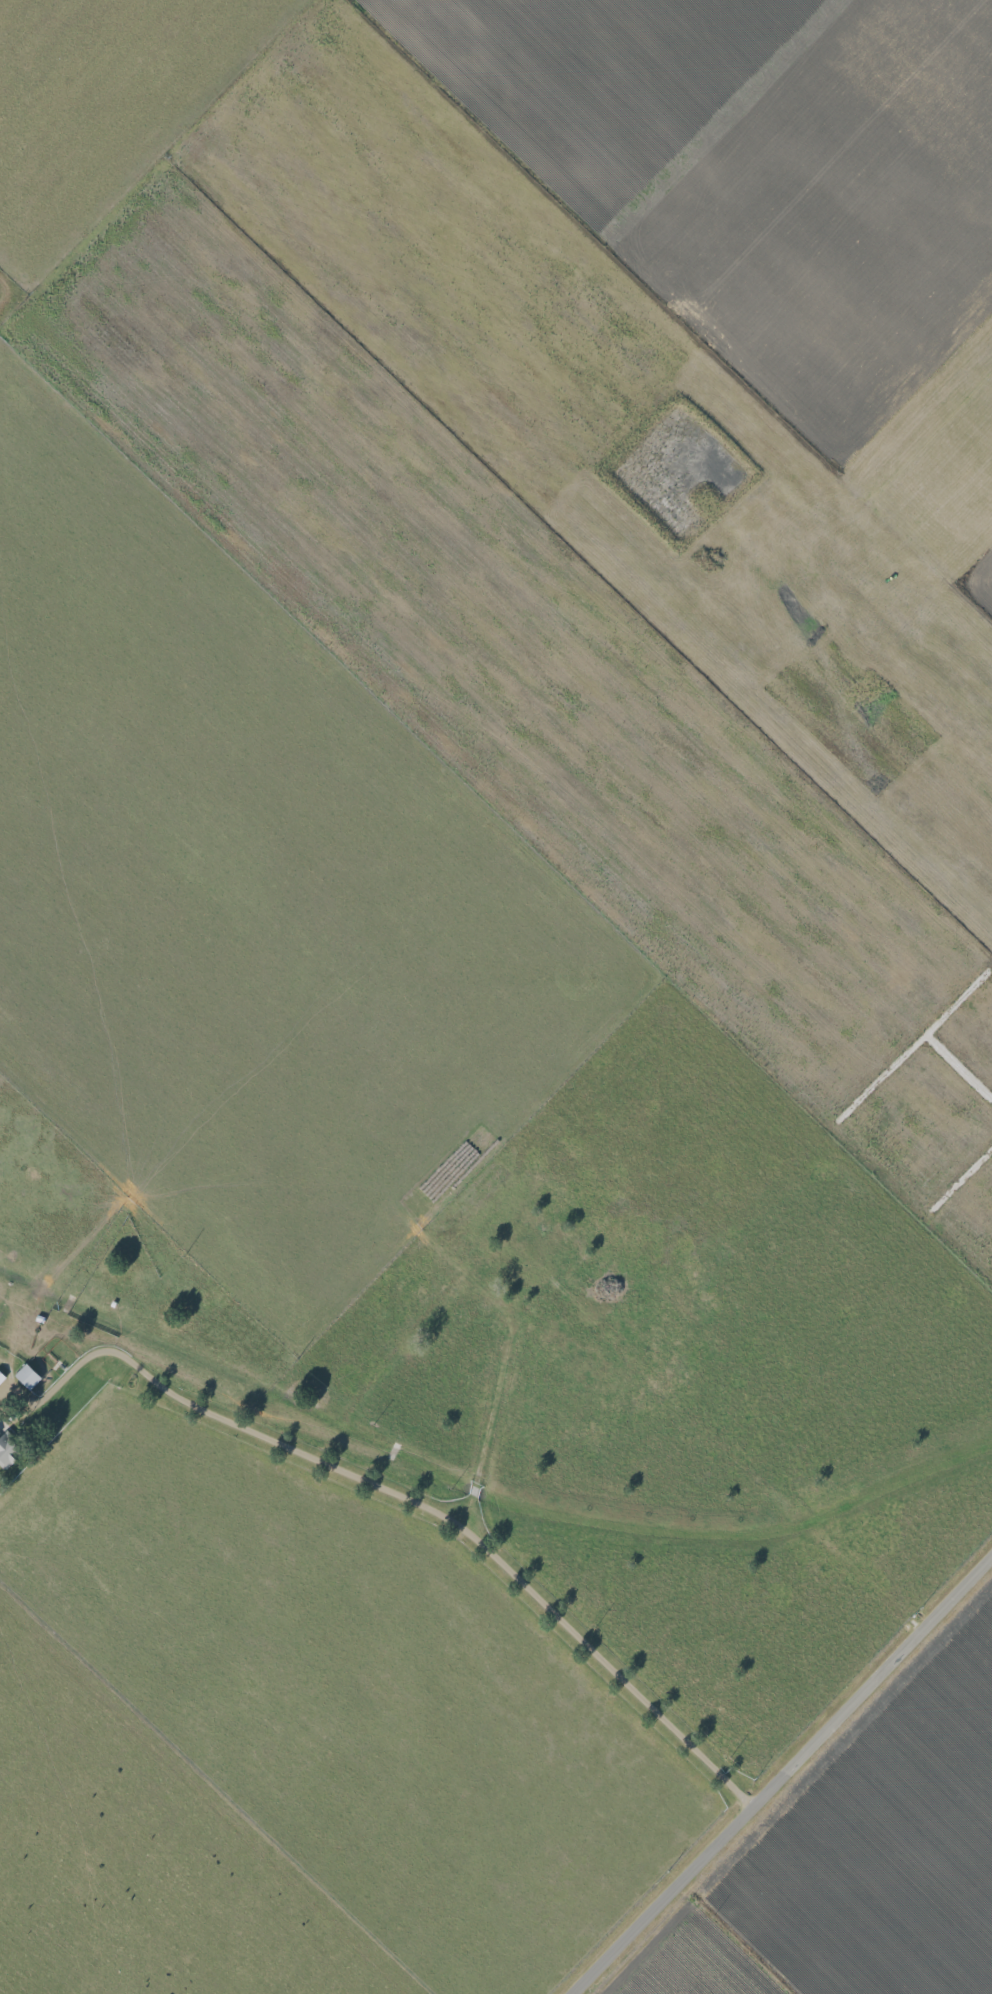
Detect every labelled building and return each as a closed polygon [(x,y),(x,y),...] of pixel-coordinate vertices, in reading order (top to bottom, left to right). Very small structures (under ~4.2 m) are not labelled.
[(40,1378),(25,1364),(13,1376),(29,1390),(40,1378)] [(3,1469),(23,1451),(5,1432),(0,1436),(0,1466),(3,1469)]
